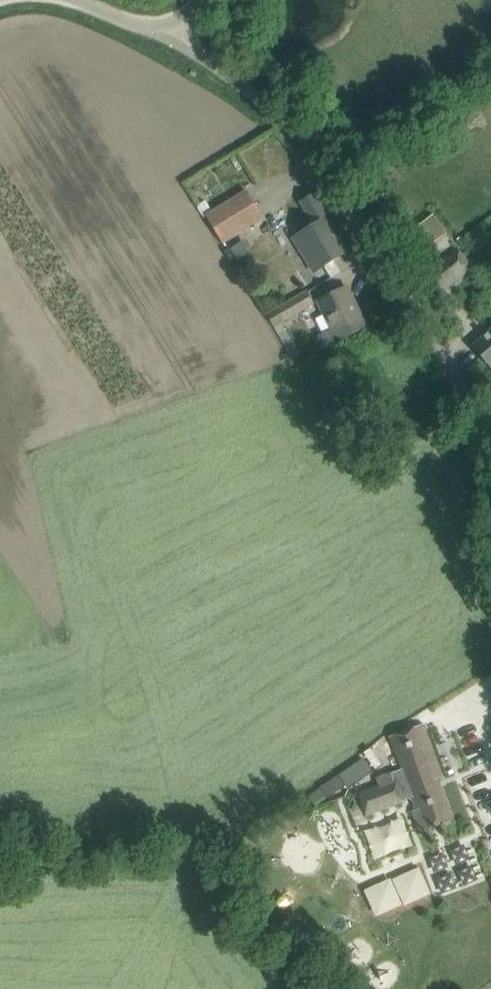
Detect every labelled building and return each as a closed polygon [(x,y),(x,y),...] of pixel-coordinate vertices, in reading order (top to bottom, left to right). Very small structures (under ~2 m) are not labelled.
[(205,216),(222,243),(263,218),(246,191),(205,216)] [(315,225),(293,238),(314,272),(322,267),(327,264),(332,261),(348,251),(327,217),(314,196),(302,203),(315,225)] [(422,275),(437,295),(472,269),(457,249),(422,275)] [(317,302),(332,330),(338,342),(366,327),(346,287),(317,302)] [(305,291),(265,315),(275,330),(284,325),(282,323),(313,304),(305,291)] [(472,347),(490,369),(490,331),(472,347)] [(423,723),(389,736),(401,770),(392,773),(391,772),(375,778),(378,785),(358,792),(367,815),(402,802),(402,800),(411,797),(416,809),(411,811),(419,832),(453,820),(438,778),(443,776),(423,723)] [(370,748),(363,753),(365,757),(373,768),(380,763),(370,748)] [(362,759),(339,774),(345,785),(348,788),(371,773),(362,759)] [(339,774),(309,794),(314,803),(325,795),(327,797),(345,785),(339,774)] [(358,825),(366,845),(413,828),(405,808),(358,825)] [(396,866),(411,898),(441,884),(426,852),(421,854),(413,836),(396,844),(404,862),(396,866)]
